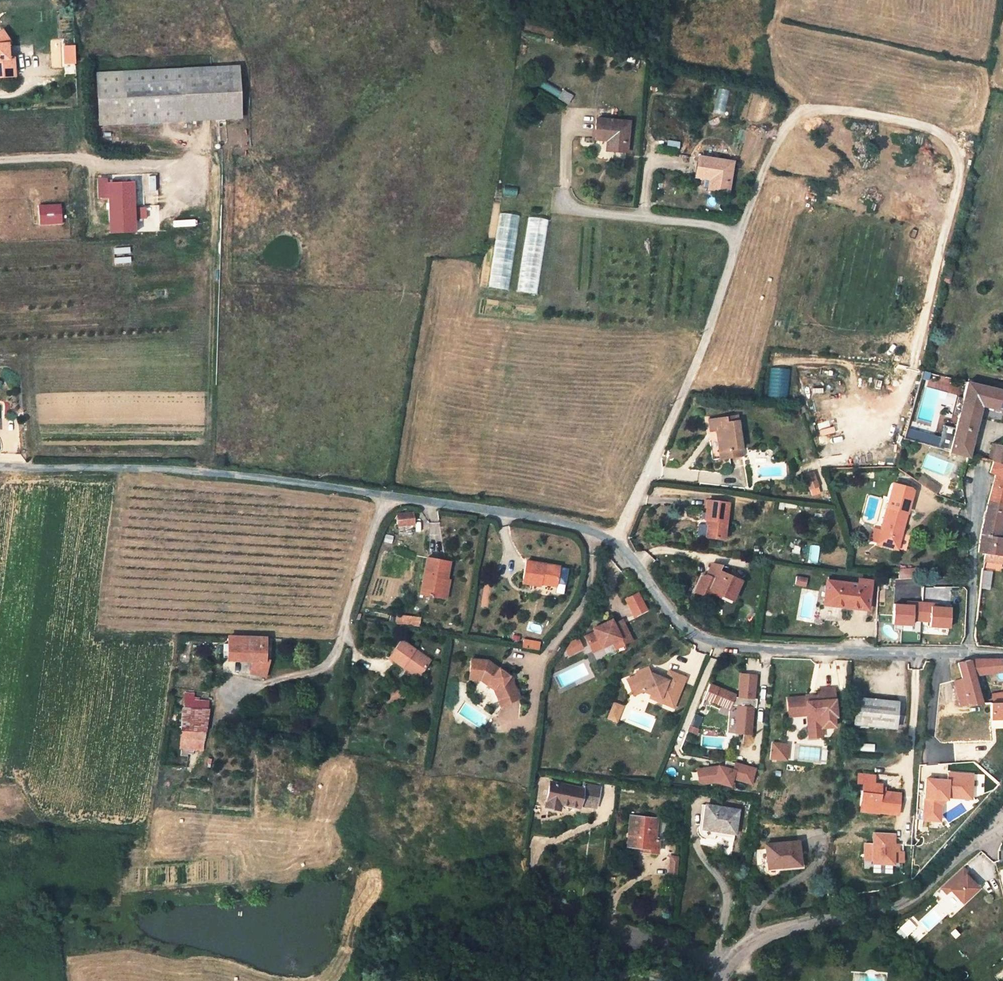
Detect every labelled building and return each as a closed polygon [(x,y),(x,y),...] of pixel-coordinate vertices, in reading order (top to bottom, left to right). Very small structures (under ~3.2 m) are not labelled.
[(15,79),(13,34),(0,35),(0,79),(15,79)] [(77,65),(76,45),(64,46),(64,65),(77,65)] [(237,66),(209,67),(100,73),(101,122),(206,118),(214,118),(240,117),(237,66)] [(723,115),(728,91),(718,89),(713,113),(723,115)] [(560,90),(557,98),(568,103),(572,96),(560,90)] [(614,140),(613,151),(625,152),(628,121),(596,119),(594,139),(607,140),(614,140)] [(607,140),(606,150),(613,151),(614,140),(607,140)] [(697,176),(709,178),(716,179),(715,189),(727,191),(732,161),(700,157),(697,176)] [(716,179),(709,178),(708,188),(715,189),(716,179)] [(133,181),(107,182),(109,233),(135,232),(133,181)] [(64,223),(63,202),(39,203),(39,224),(64,223)] [(159,207),(139,207),(139,230),(154,230),(159,230),(159,207)] [(488,287),(509,290),(520,215),(499,212),(488,287)] [(539,294),(547,219),(526,217),(518,292),(539,294)] [(768,367),(767,398),(786,398),(787,368),(768,367)] [(950,451),(968,457),(980,405),(1002,411),(1002,391),(967,383),(950,451)] [(714,432),(717,453),(739,450),(736,423),(725,424),(724,419),(706,421),(708,433),(714,432)] [(939,447),(941,438),(909,429),(906,438),(939,447)] [(991,462),(996,446),(990,444),(986,460),(991,462)] [(996,446),(991,462),(992,462),(1001,465),(1002,459),(1002,447),(996,446)] [(739,450),(717,453),(718,461),(740,458),(739,450)] [(987,500),(1002,505),(1002,465),(1001,465),(992,462),(989,472),(994,474),(987,500)] [(816,480),(807,481),(808,495),(818,494),(816,480)] [(876,544),(895,549),(909,500),(889,495),(880,528),(876,544)] [(999,537),(996,536),(996,534),(997,532),(997,529),(998,528),(998,526),(999,524),(999,523),(1001,516),(1002,512),(1002,507),(1002,505),(987,500),(985,511),(983,519),(978,544),(976,553),(983,554),(1002,556),(1002,532),(1000,531),(1000,532),(999,534),(999,537)] [(708,519),(706,537),(724,539),(728,503),(708,501),(705,519),(708,519)] [(411,510),(393,512),(395,526),(412,525),(411,510)] [(419,528),(432,530),(434,520),(421,518),(419,528)] [(1002,564),(1002,556),(983,554),(982,561),(1002,564)] [(444,581),(447,581),(451,561),(428,557),(422,594),(441,597),(444,581)] [(543,586),(544,584),(544,580),(559,583),(562,567),(529,561),(525,583),(543,586)] [(725,575),(718,572),(721,565),(712,565),(706,577),(700,579),(697,586),(706,590),(710,589),(730,598),(738,581),(725,575)] [(721,565),(718,572),(725,575),(728,566),(721,565)] [(804,586),(805,579),(796,577),(794,584),(804,586)] [(870,581),(858,579),(857,584),(826,580),(823,605),(867,611),(870,581)] [(450,582),(447,581),(444,581),(441,597),(447,598),(450,582)] [(712,595),(710,589),(706,590),(697,586),(695,591),(708,597),(712,595)] [(637,598),(626,603),(632,616),(643,611),(637,598)] [(894,604),(893,624),(912,625),(912,621),(921,621),(922,602),(913,602),(913,605),(907,605),(894,604)] [(931,603),(922,602),(921,621),(930,622),(929,626),(948,627),(950,607),(937,607),(931,606),(931,603)] [(611,619),(597,626),(598,629),(594,631),(585,636),(592,650),(611,640),(619,636),(624,645),(632,641),(622,620),(614,624),(611,619)] [(624,645),(619,636),(611,640),(615,649),(624,645)] [(228,637),(228,643),(227,649),(227,658),(253,660),(250,671),(264,674),(266,660),(264,660),(265,643),(272,643),(272,638),(228,637)] [(570,641),(564,650),(567,656),(583,649),(578,637),(570,641)] [(521,647),(539,651),(540,644),(523,640),(521,647)] [(388,659),(400,667),(403,663),(420,674),(429,660),(400,641),(388,659)] [(271,660),(272,643),(265,643),(264,660),(266,660),(271,660)] [(469,658),(468,678),(479,679),(493,688),(498,699),(516,691),(508,675),(487,660),(469,658)] [(980,703),(973,675),(1002,672),(1002,666),(1002,661),(1001,659),(969,660),(957,663),(961,679),(967,705),(981,705),(980,703)] [(420,674),(403,663),(400,667),(417,678),(420,674)] [(673,707),(684,677),(667,671),(664,679),(656,676),(650,674),(648,668),(637,672),(635,677),(627,680),(632,695),(642,691),(651,695),(659,698),(658,701),(673,707)] [(756,674),(741,672),(739,697),(750,698),(753,698),(756,674)] [(961,679),(953,681),(960,706),(967,705),(961,679)] [(736,694),(709,683),(704,697),(730,708),(730,707),(735,697),(736,694)] [(404,695),(397,684),(381,693),(388,705),(404,695)] [(519,697),(516,691),(498,699),(502,706),(519,697)] [(836,713),(835,693),(819,694),(819,696),(812,696),(812,699),(810,699),(810,696),(788,698),(789,716),(807,715),(808,736),(821,735),(821,726),(836,725),(835,713),(836,713)] [(992,703),(1002,703),(1002,693),(991,695),(992,703)] [(750,706),(750,698),(739,697),(735,697),(730,707),(738,708),(738,705),(750,706)] [(854,724),(893,728),(896,701),(857,697),(854,724)] [(185,699),(184,707),(208,710),(209,701),(185,699)] [(622,706),(613,703),(607,719),(615,722),(622,706)] [(990,703),(990,719),(1002,719),(1002,703),(992,703),(990,703)] [(750,706),(738,705),(738,708),(735,733),(750,734),(753,706),(750,706)] [(184,707),(182,728),(205,730),(208,710),(184,707)] [(694,713),(689,725),(697,728),(702,717),(694,713)] [(689,725),(687,730),(695,734),(697,728),(689,725)] [(182,728),(181,736),(204,739),(205,730),(182,728)] [(202,749),(204,739),(181,736),(180,747),(202,749)] [(787,744),(772,743),(770,758),(785,759),(787,744)] [(719,766),(703,768),(705,781),(705,782),(715,781),(725,784),(727,776),(732,777),(750,783),(754,769),(726,760),(724,767),(719,766)] [(925,779),(922,820),(938,822),(939,806),(948,798),(954,792),(970,794),(971,776),(947,774),(946,781),(925,779)] [(857,783),(863,784),(860,804),(878,806),(877,812),(896,814),(898,794),(884,792),(879,791),(880,787),(880,785),(873,784),(874,777),(858,775),(857,783)] [(583,789),(549,782),(544,806),(559,809),(560,803),(579,807),(579,804),(595,807),(599,788),(583,784),(583,789)] [(699,827),(700,828),(703,828),(707,805),(703,804),(699,827)] [(859,811),(877,813),(877,812),(878,806),(860,804),(859,811)] [(714,834),(716,830),(728,832),(735,833),(738,810),(707,805),(703,828),(700,828),(700,830),(701,832),(702,834),(704,836),(706,837),(708,837),(710,837),(713,836),(714,834)] [(655,819),(629,816),(626,845),(640,847),(640,851),(655,852),(657,838),(653,837),(655,819)] [(872,842),(864,841),(862,858),(870,859),(869,861),(889,864),(890,861),(899,862),(901,845),(892,844),(893,833),(873,831),(872,842)] [(733,847),(735,833),(728,832),(728,837),(726,846),(733,847)] [(799,865),(799,864),(797,841),(764,844),(766,868),(763,868),(764,870),(765,872),(767,874),(769,874),(772,875),(774,874),(776,873),(777,871),(778,869),(779,867),(799,865)] [(679,857),(671,856),(669,877),(676,878),(679,857)] [(964,864),(943,883),(948,890),(953,886),(964,899),(979,885),(971,876),(968,872),(970,870),(964,864)] [(908,919),(896,930),(903,938),(915,927),(908,919)]
